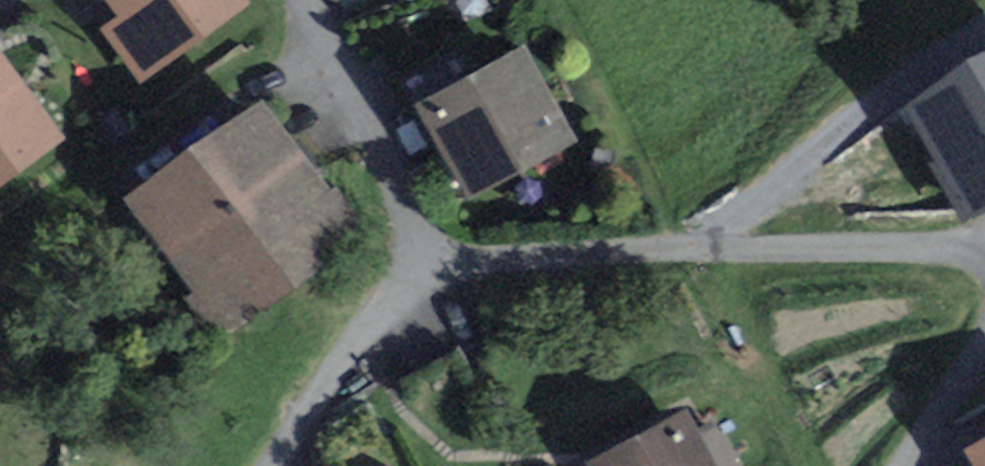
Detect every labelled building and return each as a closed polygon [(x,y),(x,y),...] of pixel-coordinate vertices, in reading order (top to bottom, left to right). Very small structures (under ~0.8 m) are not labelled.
[(241,0),(114,0),(125,15),(106,29),(140,76),(242,2),(241,0)] [(570,139),(522,49),(420,104),(468,194),(570,139)] [(0,62),(0,176),(55,135),(0,62)] [(917,99),(976,207),(984,202),(984,62),(917,99)] [(322,194),(257,108),(137,199),(228,321),(357,224),(329,188),(322,194)] [(958,409),(968,435),(984,429),(984,399),(958,409)] [(684,414),(595,461),(597,465),(712,465),(684,414)] [(970,449),(980,465),(984,465),(984,441),(970,449)]
